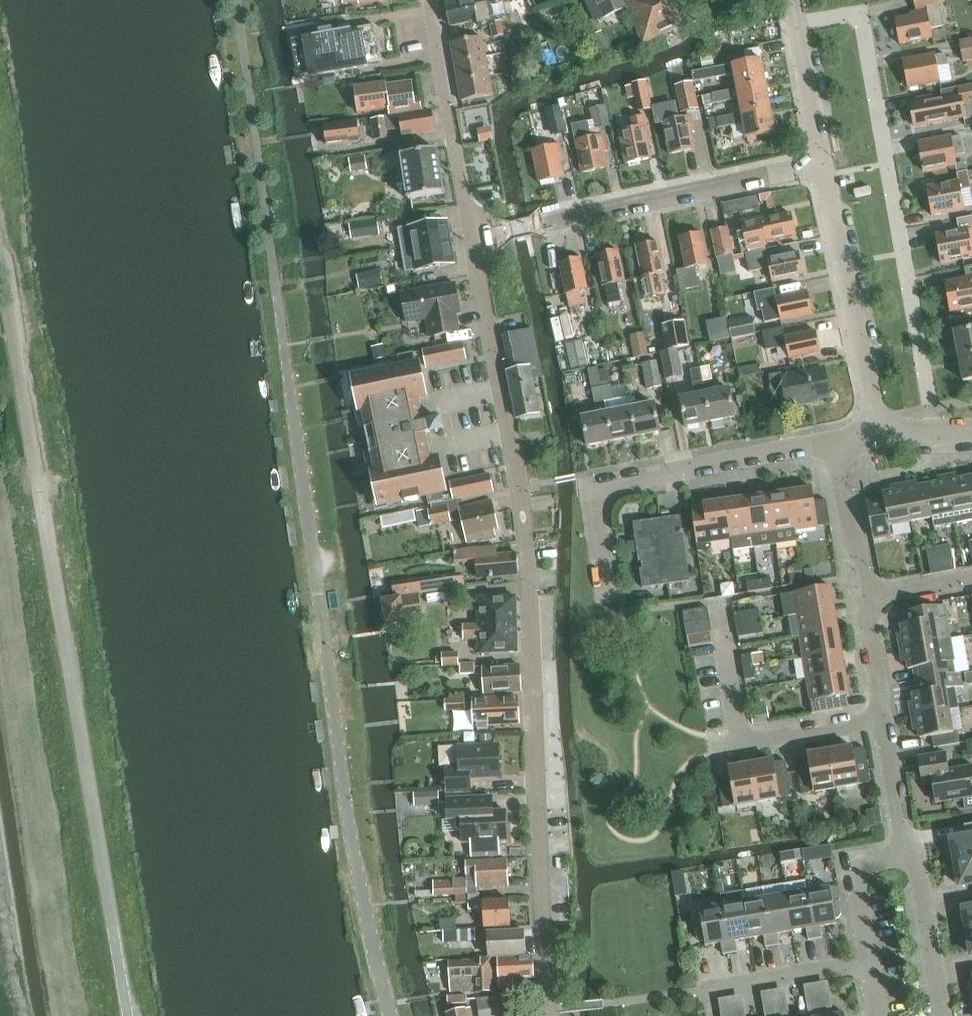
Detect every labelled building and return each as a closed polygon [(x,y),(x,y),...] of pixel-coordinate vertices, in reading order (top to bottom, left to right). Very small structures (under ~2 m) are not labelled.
[(452,26),(478,21),(479,26),(491,23),(494,38),(504,36),(501,21),(494,23),(490,4),(480,6),(477,2),(475,0),(447,0),(452,26)] [(594,22),(603,18),(626,8),(643,45),(677,29),(670,14),(686,6),(683,0),(585,0),(594,22)] [(930,29),(944,26),(939,0),(914,0),(916,12),(910,13),(910,16),(894,19),(899,45),(932,38),(930,29)] [(375,25),(302,38),(309,73),(342,67),(344,77),(360,75),(359,65),(381,61),(375,25)] [(609,49),(601,32),(591,36),(600,54),(609,49)] [(454,63),(486,57),(482,37),(451,43),(454,63)] [(963,63),(971,61),(971,39),(959,42),(963,63)] [(935,54),(902,60),(908,89),(940,83),(937,67),(947,65),(945,54),(935,56),(935,54)] [(486,57),(454,63),(458,82),(490,76),(486,57)] [(734,74),(737,89),(766,84),(761,59),(692,72),(694,82),(734,74)] [(490,76),(458,82),(462,102),(493,96),(490,76)] [(646,80),(633,83),(639,112),(652,109),(646,80)] [(387,109),(388,116),(389,118),(399,117),(416,114),(416,112),(424,111),(422,98),(415,99),(413,81),(387,85),(387,82),(354,86),(358,113),(387,109)] [(692,82),(675,86),(681,113),(698,109),(692,82)] [(714,104),(739,99),(741,113),(771,108),(766,84),(737,89),(712,94),(702,96),(704,106),(714,104)] [(962,105),(971,103),(971,85),(941,91),(942,98),(911,104),(915,126),(947,120),(964,116),(962,105)] [(594,129),(601,127),(610,125),(606,105),(590,108),(594,129)] [(741,113),(718,117),(708,119),(710,130),(743,123),(746,138),(775,133),(771,108),(741,113)] [(401,129),(402,137),(435,131),(431,112),(424,113),(424,111),(416,112),(416,114),(399,117),(389,118),(388,116),(384,117),(385,117),(372,119),(371,115),(359,117),(360,126),(372,125),(372,130),(388,128),(388,131),(401,129)] [(691,116),(663,122),(670,155),(695,149),(692,133),(695,133),(691,116)] [(563,119),(558,120),(553,121),(556,137),(567,134),(563,119)] [(603,135),(592,138),(588,121),(572,125),(582,174),(608,168),(605,158),(611,157),(609,151),(607,151),(603,135)] [(325,125),(328,146),(359,142),(357,122),(325,125)] [(647,125),(619,132),(626,164),(651,159),(648,143),(651,142),(647,125)] [(389,138),(388,131),(388,128),(372,130),(374,141),(389,138)] [(483,141),(494,140),(492,131),(482,133),(483,141)] [(954,155),(964,153),(961,135),(951,137),(950,136),(918,142),(923,171),(956,165),(954,155)] [(560,144),(532,151),(539,184),(565,178),(561,162),(564,161),(560,144)] [(438,150),(401,155),(408,200),(445,194),(438,150)] [(961,190),(971,189),(971,185),(971,172),(968,173),(968,171),(957,173),(958,181),(926,187),(932,215),(964,209),(961,190)] [(725,200),(728,213),(745,210),(746,215),(765,211),(762,193),(725,200)] [(764,242),(796,235),(791,213),(759,220),(760,221),(743,224),(745,237),(762,234),(764,242)] [(971,229),(971,216),(957,219),(959,230),(935,234),(941,263),(971,257),(971,249),(969,230),(971,229)] [(376,220),(350,224),(352,238),(378,234),(376,220)] [(448,221),(398,229),(402,251),(452,243),(448,221)] [(717,259),(728,257),(728,256),(733,255),(728,227),(711,231),(717,259)] [(702,232),(680,237),(686,268),(677,270),(681,291),(699,287),(695,267),(708,265),(702,232)] [(657,275),(665,274),(659,242),(637,246),(643,277),(633,279),(637,301),(661,297),(657,275)] [(402,251),(405,273),(455,264),(452,243),(402,251)] [(772,281),(805,274),(800,253),(768,259),(766,249),(746,254),(750,272),(770,268),(772,281)] [(618,283),(625,281),(618,250),(597,255),(604,287),(605,286),(609,304),(622,301),(618,283)] [(728,257),(717,259),(721,276),(735,273),(733,266),(730,267),(728,257)] [(580,292),(588,290),(581,258),(560,263),(566,295),(567,295),(570,308),(583,305),(580,292)] [(964,267),(966,278),(945,282),(950,312),(971,308),(971,266),(964,267)] [(380,270),(371,272),(374,286),(383,284),(380,270)] [(455,284),(402,293),(407,323),(427,319),(430,337),(459,332),(456,314),(460,313),(455,284)] [(765,322),(780,319),(781,320),(813,313),(808,291),(777,298),(775,288),(754,292),(758,311),(762,310),(765,322)] [(551,317),(557,338),(577,333),(571,312),(551,317)] [(729,321),(732,338),(755,332),(753,317),(729,321)] [(711,342),(730,338),(726,318),(706,322),(711,342)] [(685,321),(662,325),(667,351),(689,347),(685,321)] [(789,359),(821,352),(817,331),(785,337),(783,328),(763,332),(767,351),(786,346),(789,359)] [(503,335),(506,347),(535,341),(533,329),(503,335)] [(959,356),(971,354),(971,329),(954,332),(959,356)] [(642,336),(630,338),(634,357),(646,355),(642,336)] [(506,347),(508,358),(538,352),(535,341),(506,347)] [(588,365),(582,341),(566,344),(572,369),(588,365)] [(454,345),(458,361),(466,360),(463,343),(454,345)] [(447,346),(450,363),(458,361),(454,345),(447,346)] [(439,348),(442,364),(450,363),(447,346),(439,348)] [(375,359),(385,357),(383,348),(373,350),(375,359)] [(431,350),(435,366),(442,364),(439,348),(431,350)] [(427,368),(431,367),(435,366),(431,350),(423,351),(427,368)] [(678,375),(673,351),(661,353),(666,377),(678,375)] [(517,419),(540,414),(537,396),(541,395),(540,388),(535,389),(533,380),(543,378),(538,352),(508,358),(511,371),(507,372),(517,419)] [(371,472),(378,505),(404,500),(404,502),(420,498),(420,497),(426,495),(428,504),(444,501),(442,493),(446,492),(439,458),(432,460),(427,435),(444,431),(441,420),(424,423),(419,398),(426,397),(420,363),(416,364),(414,353),(398,356),(400,367),(394,369),(393,366),(377,370),(377,372),(352,377),(359,410),(364,409),(367,427),(365,428),(370,453),(372,452),(376,471),(371,472)] [(959,356),(963,381),(971,379),(971,354),(959,356)] [(657,361),(642,364),(648,390),(662,387),(657,361)] [(703,382),(712,380),(710,366),(700,368),(703,382)] [(588,369),(592,389),(595,403),(604,402),(601,387),(598,367),(588,369)] [(693,383),(695,395),(680,398),(686,427),(711,422),(705,393),(703,382),(700,368),(690,370),(693,383)] [(806,401),(830,397),(825,369),(783,377),(782,373),(769,375),(774,401),(786,399),(788,407),(806,403),(806,401)] [(601,387),(604,402),(614,400),(612,385),(601,387)] [(705,393),(711,422),(735,417),(730,388),(705,393)] [(655,403),(631,408),(636,437),(661,432),(655,403)] [(612,442),(636,437),(631,408),(606,413),(612,442)] [(588,446),(612,442),(606,413),(582,417),(588,446)] [(969,476),(956,479),(955,474),(947,476),(954,513),(955,523),(971,520),(971,494),(969,476)] [(482,477),(485,493),(493,491),(490,475),(482,477)] [(932,517),(934,527),(955,523),(954,513),(947,476),(938,477),(938,482),(926,484),(932,517)] [(485,493),(482,477),(474,478),(477,495),(485,493)] [(477,495),(474,478),(466,480),(470,496),(477,495)] [(470,496),(466,480),(458,481),(462,498),(470,496)] [(458,481),(450,483),(454,500),(462,498),(458,481)] [(917,481),(904,484),(911,521),(932,517),(926,484),(918,486),(917,481)] [(868,508),(874,539),(897,535),(901,523),(911,521),(904,484),(890,486),(891,491),(883,493),(885,504),(868,508)] [(830,525),(826,500),(814,501),(812,490),(813,489),(813,488),(790,491),(795,529),(830,525)] [(790,491),(769,494),(776,545),(797,542),(795,529),(790,491)] [(769,494),(747,497),(754,548),(776,545),(769,494)] [(747,497),(726,500),(731,538),(733,551),(754,548),(747,497)] [(458,500),(430,505),(428,506),(428,510),(417,512),(417,510),(380,518),(382,528),(419,521),(420,528),(431,526),(431,527),(451,523),(451,522),(462,520),(467,542),(496,535),(494,525),(498,525),(493,500),(459,509),(458,500)] [(697,543),(731,538),(726,500),(703,504),(703,505),(704,505),(705,512),(692,513),(697,543)] [(640,569),(642,588),(690,581),(681,516),(633,523),(636,544),(628,546),(630,554),(637,553),(639,562),(641,562),(642,569),(640,569)] [(938,547),(943,572),(955,570),(950,544),(938,547)] [(455,564),(476,562),(477,579),(519,575),(517,553),(497,555),(496,547),(454,550),(455,564)] [(943,572),(938,547),(926,549),(931,574),(943,572)] [(789,575),(791,585),(803,583),(801,573),(789,575)] [(455,578),(455,576),(417,581),(418,594),(463,587),(462,577),(455,578)] [(759,580),(760,590),(772,588),(771,578),(759,580)] [(760,590),(759,580),(747,582),(748,592),(760,590)] [(829,587),(793,593),(779,595),(783,617),(788,617),(834,609),(830,585),(829,586),(829,587)] [(386,625),(423,619),(419,595),(418,595),(394,598),(383,600),(386,625)] [(516,596),(477,598),(478,625),(463,625),(463,639),(478,639),(479,653),(518,652),(516,596)] [(897,633),(900,648),(952,639),(948,617),(949,617),(947,604),(910,610),(912,622),(901,624),(902,633),(897,633)] [(707,607),(687,610),(683,611),(685,624),(709,619),(707,607)] [(734,613),(736,626),(761,621),(758,609),(734,613)] [(788,617),(792,638),(800,636),(838,630),(834,609),(788,617)] [(709,619),(685,624),(687,635),(711,631),(709,619)] [(761,621),(736,626),(738,637),(763,633),(761,621)] [(800,636),(803,658),(841,651),(838,630),(800,636)] [(711,631),(687,635),(688,646),(713,642),(711,631)] [(920,667),(922,679),(957,673),(957,672),(955,660),(956,660),(952,639),(900,648),(902,662),(907,661),(908,669),(920,667)] [(803,658),(807,679),(845,672),(841,651),(803,658)] [(743,668),(753,666),(765,664),(763,652),(741,656),(743,668)] [(442,665),(459,665),(458,653),(442,653),(442,665)] [(480,664),(481,668),(475,668),(474,664),(460,664),(460,675),(475,674),(475,676),(483,675),(484,694),(521,692),(520,665),(485,667),(485,663),(480,664)] [(743,668),(745,680),(755,678),(753,666),(743,668)] [(813,713),(838,709),(843,708),(841,696),(847,695),(847,696),(849,695),(845,672),(807,679),(813,713)] [(961,672),(957,672),(957,673),(922,679),(924,691),(912,693),(914,701),(909,702),(911,716),(949,710),(959,708),(955,688),(964,686),(961,672)] [(473,725),(519,723),(518,697),(472,698),(473,725)] [(446,709),(465,708),(464,699),(445,699),(446,709)] [(753,724),(769,721),(767,709),(751,712),(753,724)] [(953,731),(949,710),(911,716),(914,730),(918,730),(920,738),(932,736),(934,748),(960,743),(957,731),(953,731)] [(465,733),(465,742),(474,741),(474,733),(465,733)] [(470,777),(500,776),(498,746),(458,747),(459,766),(445,767),(446,793),(471,792),(470,777)] [(853,746),(830,750),(836,788),(871,782),(865,747),(852,749),(852,748),(853,748),(853,746)] [(802,794),(836,788),(830,750),(807,754),(807,756),(808,756),(808,757),(796,759),(802,794)] [(965,810),(971,808),(971,766),(949,770),(946,752),(918,757),(923,784),(933,783),(936,803),(963,798),(965,810)] [(774,760),(751,764),(757,802),(792,796),(786,760),(773,762),(773,761),(774,761),(774,760)] [(723,807),(757,802),(751,764),(728,768),(728,769),(729,769),(731,781),(719,783),(723,807)] [(414,793),(415,804),(439,803),(439,792),(414,793)] [(462,830),(463,843),(470,842),(471,857),(500,855),(499,841),(507,841),(505,810),(492,811),(492,796),(447,798),(448,820),(457,820),(457,828),(460,831),(462,830)] [(955,862),(971,859),(971,824),(969,824),(971,836),(951,839),(952,843),(949,843),(950,853),(953,852),(955,862)] [(955,862),(957,873),(954,873),(955,883),(958,882),(959,885),(971,883),(971,859),(955,862)] [(492,887),(508,886),(507,860),(466,862),(466,876),(467,876),(467,885),(454,885),(454,880),(434,881),(434,896),(456,895),(456,894),(469,894),(477,893),(478,893),(477,890),(492,889),(492,887)] [(672,873),(676,897),(687,895),(683,871),(672,873)] [(808,940),(815,939),(807,890),(806,881),(784,884),(792,931),(806,929),(808,940)] [(773,946),(780,945),(778,933),(792,931),(784,884),(763,888),(773,946)] [(830,887),(807,890),(815,939),(823,938),(821,926),(837,924),(836,919),(838,918),(842,914),(841,908),(836,905),(833,905),(830,887)] [(766,947),(773,946),(763,888),(742,891),(743,901),(750,938),(764,936),(766,947)] [(478,910),(479,912),(483,911),(484,928),(510,926),(509,899),(480,901),(480,894),(478,894),(478,893),(477,893),(469,894),(456,894),(456,895),(456,904),(468,903),(469,910),(478,910)] [(730,953),(737,952),(735,940),(750,938),(743,901),(722,905),(730,953)] [(721,943),(723,954),(730,953),(722,905),(699,908),(702,927),(699,927),(696,932),(697,938),(702,941),(704,941),(705,945),(721,943)] [(967,932),(971,931),(971,907),(963,908),(964,912),(960,912),(962,922),(965,921),(967,932)] [(446,930),(432,931),(433,943),(446,942),(446,930)] [(455,942),(476,941),(475,930),(455,931),(455,942)] [(488,943),(489,958),(492,958),(525,956),(524,931),(487,932),(487,933),(480,933),(481,943),(488,943)] [(492,968),(498,968),(499,988),(513,987),(513,979),(534,977),(533,957),(525,957),(525,956),(492,958),(492,959),(492,968)] [(492,972),(492,968),(492,959),(492,958),(489,958),(481,958),(481,960),(449,962),(451,992),(492,990),(491,972),(492,972)] [(503,996),(477,1000),(479,1015),(507,1015),(503,996)] [(467,997),(448,997),(448,1005),(467,1005),(467,997)] [(820,1005),(821,1015),(845,1015),(844,1013),(829,1015),(827,1004),(820,1005)] [(820,1005),(812,1006),(814,1015),(821,1015),(820,1005)] [(447,1015),(475,1015),(472,1007),(470,1008),(470,1007),(466,1008),(466,1007),(446,1012),(447,1015)]
